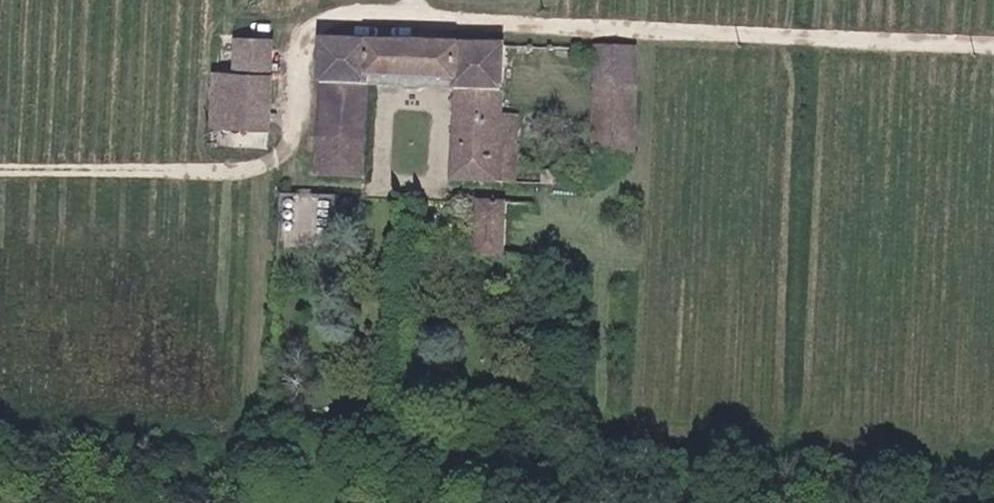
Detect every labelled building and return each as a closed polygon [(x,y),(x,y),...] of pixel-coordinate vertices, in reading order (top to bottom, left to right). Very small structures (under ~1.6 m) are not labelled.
[(278,47),(241,46),(240,81),(225,81),(223,135),(275,137),(278,47)] [(462,83),(462,97),(460,184),(527,185),(529,115),(503,114),(505,50),(327,46),(324,180),(374,181),(376,95),(377,81),(462,83)] [(605,67),(604,87),(641,90),(643,56),(576,51),(575,66),(605,67)] [(376,95),(462,97),(462,83),(377,81),(376,95)] [(640,159),(641,90),(604,87),(604,158),(640,159)] [(335,239),(337,195),(285,192),(282,237),(335,239)] [(488,259),(544,260),(543,210),(489,207),(488,259)]
